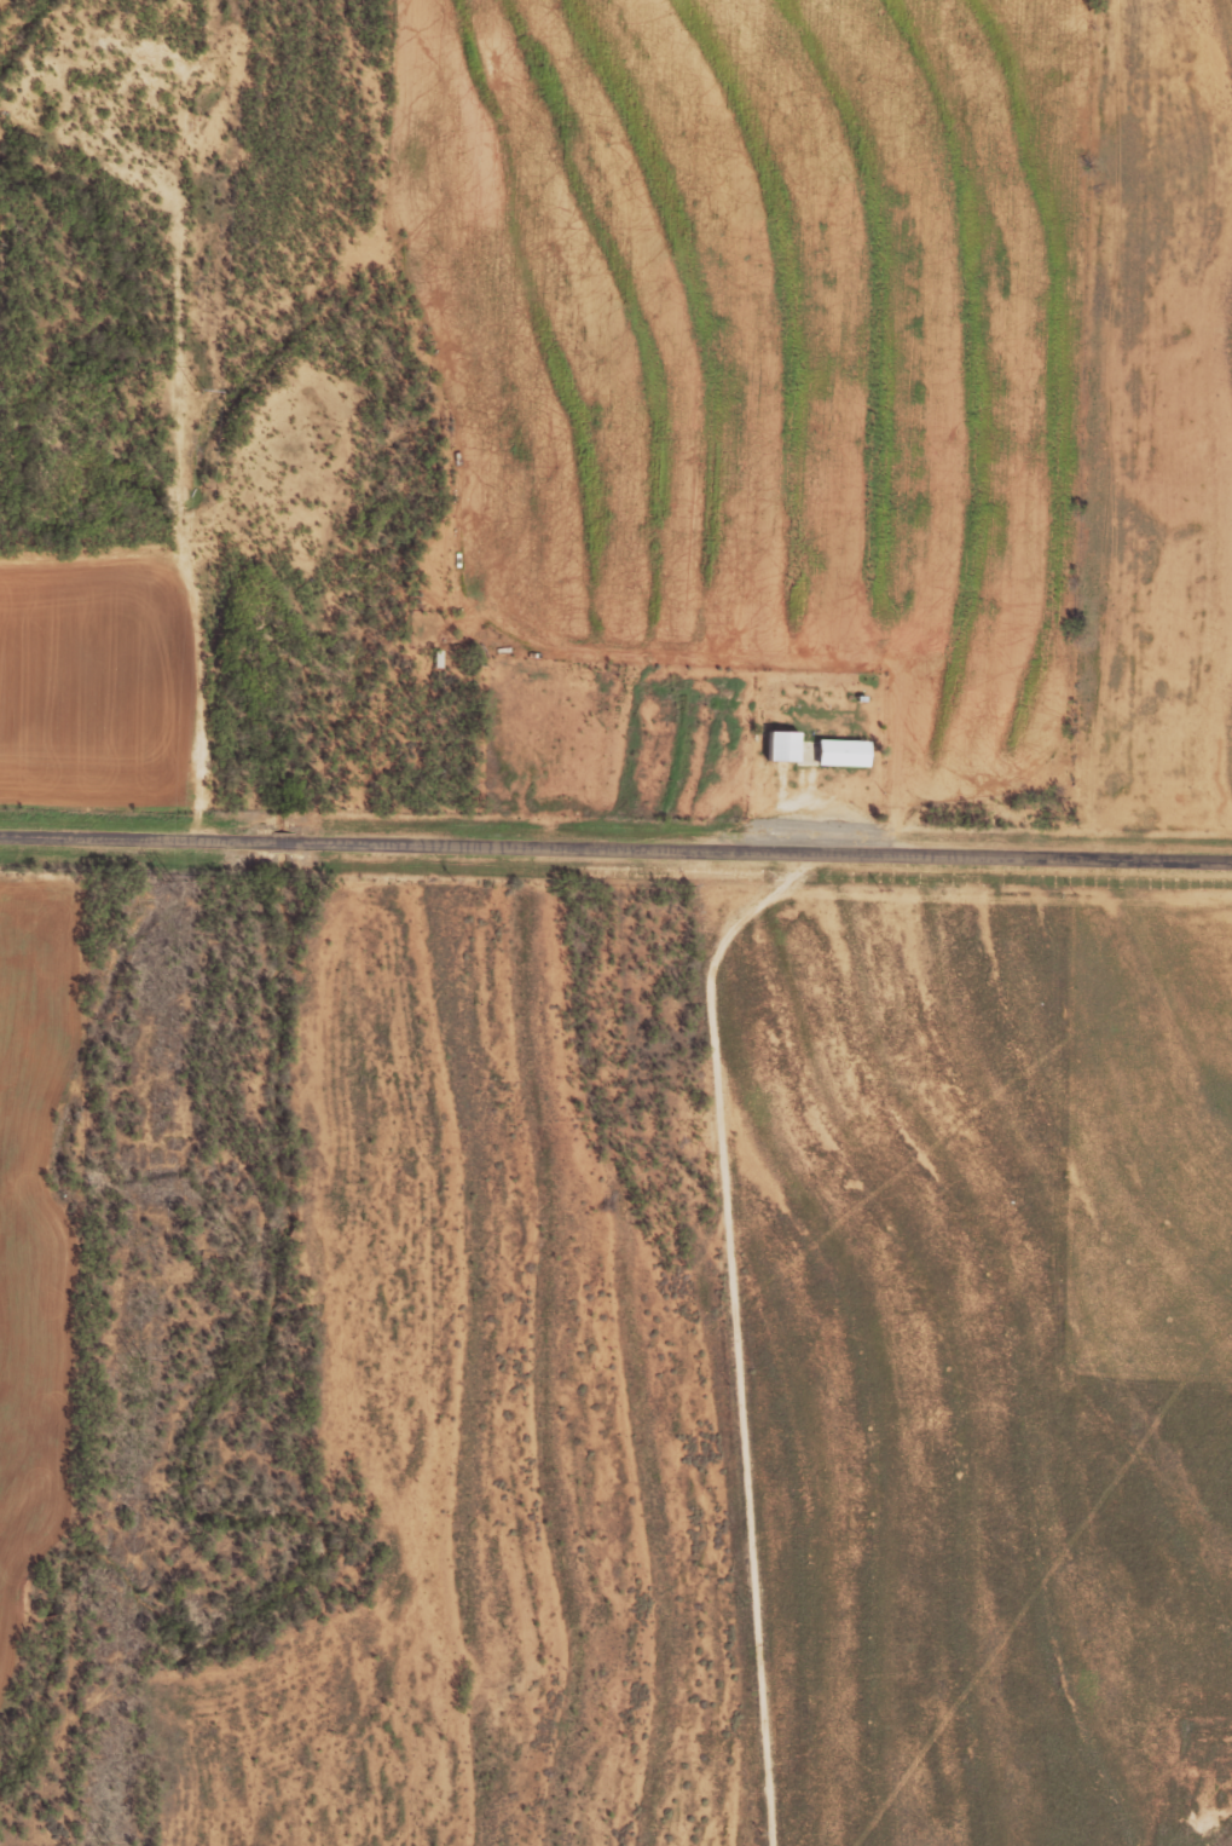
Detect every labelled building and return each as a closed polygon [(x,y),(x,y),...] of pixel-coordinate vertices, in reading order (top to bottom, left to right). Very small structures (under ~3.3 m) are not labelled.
[(763,759),(807,760),(808,740),(797,740),(797,731),(764,730),(763,759)] [(865,766),(865,740),(814,738),(814,765),(865,766)]
